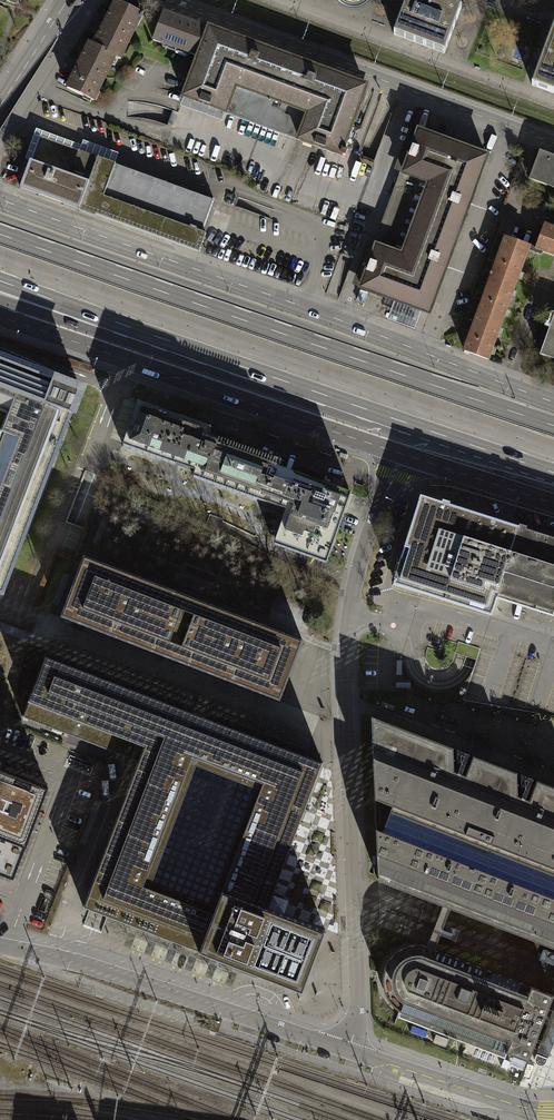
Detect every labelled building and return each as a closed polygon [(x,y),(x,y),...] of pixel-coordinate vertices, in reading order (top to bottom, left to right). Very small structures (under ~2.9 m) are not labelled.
[(438,0),(404,0),(391,34),(442,53),(459,8),(438,0)] [(91,46),(113,56),(117,59),(140,14),(113,1),(92,45),(91,46)] [(196,56),(206,29),(161,12),(150,39),(196,56)] [(553,21),(529,85),(553,94),(553,21)] [(285,57),(206,29),(196,56),(181,97),(259,125),(285,57)] [(113,56),(91,46),(92,45),(87,43),(65,88),(91,101),(113,56)] [(363,86),(285,57),(259,125),(338,154),(363,86)] [(400,175),(387,209),(414,220),(455,234),(484,156),(416,131),(400,175)] [(76,151),(37,137),(28,161),(18,187),(76,208),(76,209),(86,182),(67,175),(76,151)] [(528,175),(553,185),(553,157),(537,150),(528,175)] [(199,232),(211,200),(76,151),(67,175),(86,182),(76,209),(196,252),(203,233),(199,232)] [(373,247),(358,287),(392,300),(418,310),(426,313),(455,234),(414,220),(387,209),(373,247)] [(542,225),(533,249),(553,257),(553,229),(542,225)] [(503,238),(489,275),(513,284),(527,246),(503,238)] [(489,275),(475,313),(499,322),(513,284),(489,275)] [(365,293),(358,291),(355,300),(361,303),(365,293)] [(418,310),(392,300),(385,319),(412,328),(418,310)] [(475,313),(461,350),(485,359),(499,322),(475,313)] [(538,354),(553,360),(553,313),(538,354)] [(0,595),(79,390),(0,360),(0,414),(4,416),(0,428),(0,595)] [(190,477),(263,503),(276,467),(278,461),(236,445),(238,439),(213,430),(211,437),(206,435),(208,428),(136,403),(120,446),(173,465),(174,465),(192,472),(190,477)] [(294,474),(276,467),(263,503),(284,510),(283,510),(271,544),(324,563),(349,493),(315,481),(318,475),(296,467),(294,474)] [(518,531),(519,528),(449,506),(449,509),(441,506),(442,504),(420,497),(419,501),(420,501),(401,559),(394,579),(396,580),(395,584),(491,615),(493,611),(497,599),(496,598),(518,531)] [(526,530),(525,533),(518,531),(496,598),(497,599),(553,617),(553,539),(526,530)] [(184,597),(83,558),(61,618),(160,657),(168,660),(175,663),(237,686),(245,689),(252,692),(266,697),(279,701),(285,687),(290,675),(291,672),(303,642),(199,603),(191,600),(184,597)] [(23,717),(138,761),(191,781),(197,766),(255,788),(216,888),(267,908),(323,763),(46,657),(23,717)] [(440,905),(553,948),(553,787),(537,781),(529,801),(518,796),(517,773),(473,756),(465,776),(454,772),(453,748),(371,717),(372,734),(377,868),(378,881),(385,884),(440,905)] [(192,949),(210,903),(152,882),(191,781),(138,761),(84,906),(192,949)] [(10,879),(23,846),(45,788),(9,774),(0,771),(0,875),(10,879)] [(210,903),(192,949),(302,990),(325,930),(296,919),(267,908),(216,888),(210,903)] [(424,946),(553,995),(532,1051),(536,1053),(548,1057),(553,1041),(553,948),(440,905),(425,945),(424,946)] [(532,1051),(553,995),(424,946),(425,945),(421,945),(415,945),(409,946),(403,948),(396,952),(391,957),(387,962),(385,967),(383,973),(382,980),(382,986),(383,989),(385,995),(388,1000),(390,1003),(394,1008),(399,1011),(398,1016),(505,1058),(507,1053),(529,1061),(531,1055),(532,1051)] [(548,1057),(536,1053),(534,1057),(535,1060),(536,1063),(538,1064),(541,1065),(544,1064),(546,1062),(548,1057)]
